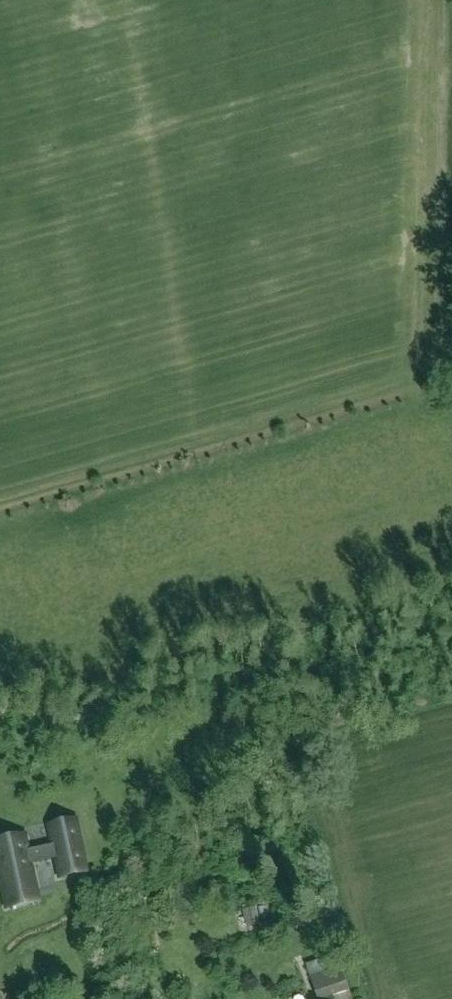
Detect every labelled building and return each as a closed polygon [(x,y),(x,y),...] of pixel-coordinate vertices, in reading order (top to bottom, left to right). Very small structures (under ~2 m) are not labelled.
[(28,865),(57,858),(61,877),(85,871),(74,820),(50,826),(54,844),(25,850),(22,836),(0,841),(0,867),(6,895),(33,889),(28,865)] [(333,995),(348,990),(336,955),(306,964),(318,998),(334,998),(333,995)]
